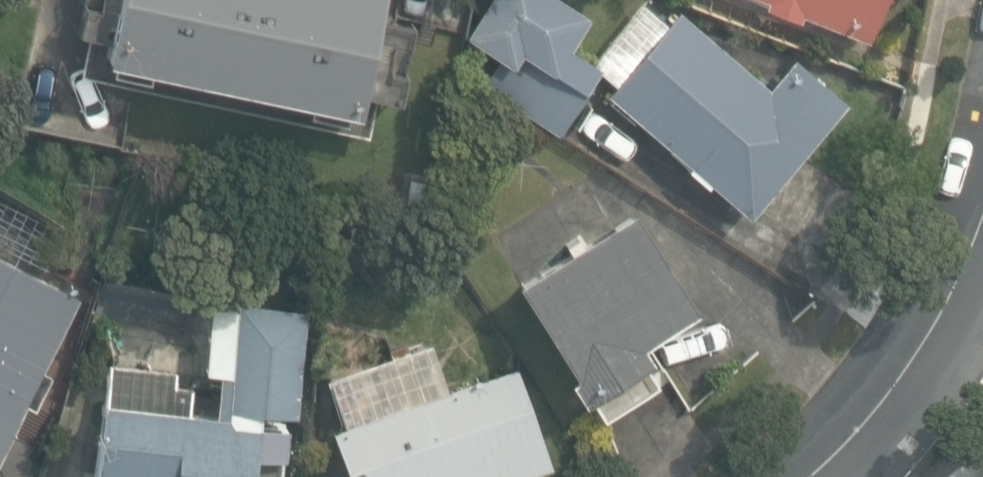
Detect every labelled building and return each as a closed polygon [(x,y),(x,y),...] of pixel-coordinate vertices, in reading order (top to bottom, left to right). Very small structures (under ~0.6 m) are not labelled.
[(367,115),(392,0),(105,0),(93,57),(367,115)] [(595,68),(566,49),(586,17),(560,0),(489,0),(466,35),(503,59),(486,86),(555,130),(595,68)] [(867,35),(880,0),(768,0),(766,4),(798,16),(800,10),(867,35)] [(710,178),(750,212),(846,99),(796,56),(770,87),(678,9),(608,91),(691,160),(687,165),(707,182),(710,178)] [(429,208),(443,129),(411,124),(397,202),(429,208)] [(631,205),(511,280),(566,367),(559,372),(574,396),(586,388),(599,410),(649,379),(637,359),(644,354),(633,339),(692,302),(631,205)] [(76,299),(0,261),(0,444),(21,402),(33,408),(50,374),(41,370),(76,299)] [(286,425),(258,421),(260,405),(294,409),(307,308),(240,300),(239,307),(212,303),(204,366),(222,369),(217,410),(191,407),(193,384),(177,382),(178,370),(109,361),(95,476),(279,476),(286,425)] [(431,343),(329,378),(344,423),(331,428),(348,476),(511,476),(549,464),(514,364),(446,387),(431,343)]
